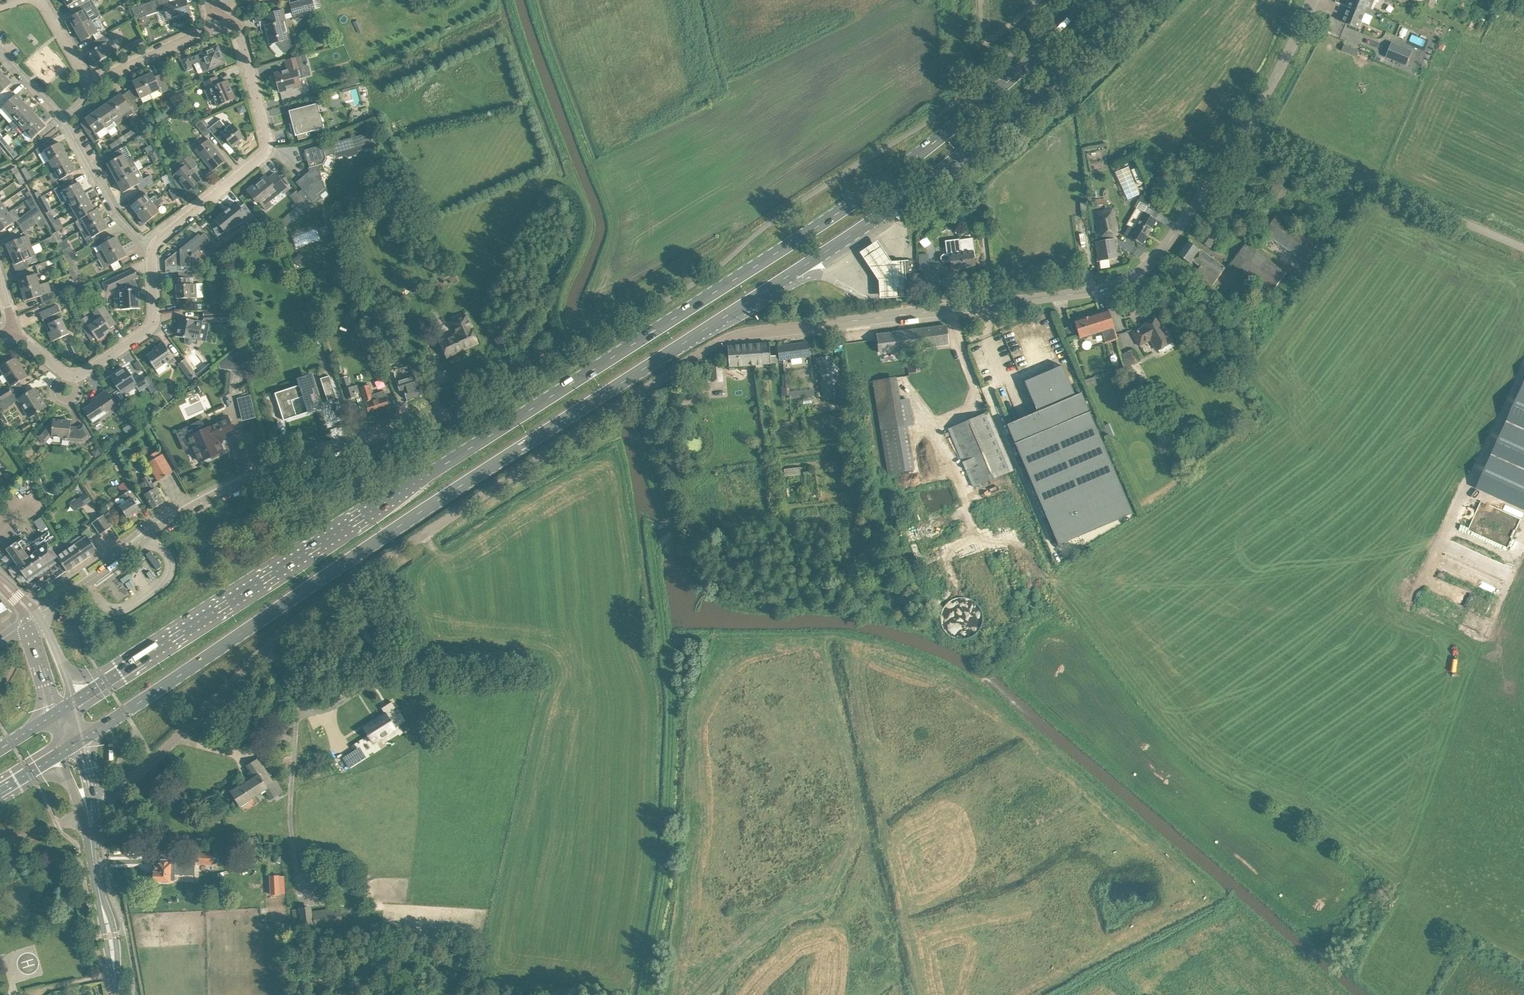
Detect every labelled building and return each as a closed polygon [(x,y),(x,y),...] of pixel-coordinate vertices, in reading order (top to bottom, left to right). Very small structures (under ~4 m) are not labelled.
[(131,8),(136,19),(157,12),(165,9),(169,20),(190,14),(186,0),(179,0),(170,3),(170,0),(154,0),(152,1),(131,8)] [(290,7),(292,16),(297,22),(302,17),(303,18),(313,10),(315,9),(320,7),(318,0),(306,0),(290,4),(290,7)] [(1351,1),(1375,11),(1376,11),(1371,9),(1375,0),(1352,0),(1351,1)] [(1422,4),(1433,8),(1437,0),(1424,0),(1422,4)] [(69,18),(76,29),(98,17),(97,15),(98,14),(98,13),(98,12),(97,12),(96,11),(95,12),(94,10),(89,1),(81,5),(78,7),(81,12),(69,18)] [(1351,1),(1343,22),(1359,29),(1366,13),(1373,16),(1375,11),(1351,1)] [(267,25),(265,25),(267,34),(265,37),(269,42),(270,44),(275,43),(284,53),(296,42),(290,36),(286,19),(283,9),(265,14),(267,25)] [(94,34),(97,40),(108,33),(107,33),(102,24),(98,17),(76,29),(82,41),(94,34)] [(1373,26),(1370,34),(1377,37),(1380,29),(1373,26)] [(108,33),(97,40),(89,44),(92,50),(89,52),(95,63),(113,53),(119,50),(112,38),(111,39),(108,33)] [(145,46),(141,38),(137,40),(138,42),(133,45),(132,43),(129,45),(132,52),(145,46)] [(1400,61),(1406,64),(1411,52),(1393,44),(1388,56),(1400,61)] [(203,72),(208,69),(225,62),(218,45),(201,53),(204,59),(199,62),(203,72)] [(181,60),(186,72),(193,69),(188,57),(181,60)] [(301,72),(300,67),(298,57),(285,60),(287,70),(274,73),(279,92),(301,86),(298,73),(301,72)] [(153,72),(143,77),(151,94),(160,89),(162,93),(169,90),(166,83),(162,74),(155,77),(153,72)] [(11,91),(8,87),(12,83),(4,75),(0,79),(0,102),(11,91)] [(235,98),(227,80),(220,83),(216,76),(205,82),(208,89),(205,90),(210,101),(215,99),(218,106),(235,98)] [(130,90),(127,92),(133,101),(137,99),(140,97),(140,98),(151,94),(143,77),(133,81),(135,87),(130,90)] [(10,115),(24,102),(16,94),(15,95),(11,91),(0,102),(0,109),(3,107),(10,115)] [(112,100),(123,115),(125,119),(134,113),(139,109),(133,101),(127,92),(122,95),(121,94),(112,100)] [(112,100),(103,106),(114,121),(123,115),(112,100)] [(9,124),(12,127),(31,110),(24,102),(10,115),(14,119),(9,124)] [(289,111),(295,135),(315,130),(316,131),(317,131),(318,131),(319,131),(320,131),(321,130),(322,130),(323,129),(323,128),(324,128),(324,127),(325,126),(325,125),(325,124),(325,123),(325,122),(324,121),(324,120),(323,119),(322,119),(318,103),(289,111)] [(103,106),(94,112),(105,128),(104,128),(107,132),(117,125),(114,121),(103,106)] [(20,126),(25,131),(39,118),(31,110),(12,127),(15,130),(20,126)] [(105,128),(94,112),(85,119),(92,129),(87,132),(95,143),(99,139),(96,134),(104,128),(105,128)] [(39,118),(25,131),(32,139),(46,127),(39,118)] [(207,127),(202,121),(201,120),(195,124),(205,136),(211,132),(208,129),(207,127)] [(208,129),(211,132),(212,133),(218,141),(224,136),(233,147),(244,138),(233,124),(227,129),(220,120),(212,126),(208,129)] [(124,135),(126,139),(135,133),(133,129),(124,135)] [(345,156),(348,157),(357,154),(358,152),(358,151),(372,147),(373,145),(370,132),(323,146),(322,145),(305,150),(309,167),(310,167),(312,172),(307,175),(306,174),(296,182),(304,191),(298,197),(303,202),(309,197),(312,201),(318,196),(316,195),(325,188),(318,165),(323,164),(326,158),(326,156),(335,153),(335,155),(338,157),(345,156)] [(0,139),(0,141),(5,148),(9,145),(3,138),(2,137),(0,139)] [(195,150),(212,171),(225,161),(219,153),(208,139),(195,150)] [(49,140),(36,150),(39,154),(44,151),(49,161),(65,152),(60,142),(53,146),(49,140)] [(9,145),(5,148),(9,152),(14,158),(17,155),(9,145)] [(107,163),(112,173),(134,161),(132,157),(126,160),(123,154),(120,148),(106,158),(109,162),(107,163)] [(49,161),(54,170),(71,161),(65,152),(49,161)] [(175,173),(183,183),(189,190),(201,180),(192,169),(198,164),(191,157),(190,155),(180,163),(183,167),(175,173)] [(56,181),(59,186),(60,186),(67,182),(73,179),(71,174),(76,171),(71,161),(54,170),(60,179),(56,181)] [(112,173),(118,183),(139,171),(134,161),(112,173)] [(1127,199),(1139,194),(1128,166),(1115,172),(1127,199)] [(1137,167),(1131,170),(1136,183),(1143,180),(1137,167)] [(139,171),(118,183),(123,192),(137,185),(140,190),(154,182),(150,175),(143,179),(139,171)] [(164,176),(171,188),(176,186),(169,173),(164,176)] [(288,189),(276,173),(268,179),(266,176),(249,189),(259,200),(265,209),(267,210),(273,205),(272,203),(269,200),(282,190),(283,192),(288,189)] [(1267,194),(1278,202),(1288,190),(1278,181),(1267,194)] [(68,200),(68,201),(84,192),(79,182),(70,187),(67,182),(60,186),(59,186),(54,189),(62,204),(68,200)] [(171,188),(169,190),(175,200),(182,196),(177,188),(176,186),(171,188)] [(138,215),(157,200),(154,196),(150,199),(143,191),(135,197),(134,196),(129,199),(133,204),(131,206),(138,215)] [(68,201),(73,210),(90,201),(84,192),(68,201)] [(42,196),(38,199),(46,213),(50,211),(42,196)] [(157,200),(138,215),(142,219),(139,222),(142,226),(160,212),(156,208),(164,201),(161,197),(157,200)] [(79,220),(82,218),(81,218),(95,210),(90,201),(73,210),(79,220)] [(225,212),(216,219),(221,225),(221,226),(227,223),(229,227),(244,219),(246,221),(253,230),(262,226),(244,203),(240,207),(236,202),(229,208),(225,212)] [(1269,210),(1260,202),(1254,209),(1262,216),(1269,210)] [(9,212),(2,203),(0,205),(0,218),(9,212)] [(31,210),(23,216),(27,220),(35,215),(40,211),(37,204),(31,209),(31,210)] [(1092,211),(1098,240),(1118,236),(1113,207),(1092,211)] [(0,218),(0,230),(1,231),(20,218),(14,209),(9,213),(9,212),(0,218)] [(81,218),(82,218),(87,227),(103,218),(97,209),(95,210),(81,218)] [(19,226),(24,232),(37,223),(39,227),(44,228),(48,225),(40,211),(35,215),(27,220),(19,226)] [(1124,234),(1133,239),(1142,245),(1157,219),(1143,211),(1133,228),(1129,225),(1124,234)] [(1265,232),(1305,262),(1319,242),(1279,212),(1265,232)] [(396,223),(403,224),(404,217),(397,216),(396,223)] [(55,220),(51,222),(57,232),(64,227),(59,218),(55,220)] [(103,218),(87,227),(81,231),(86,240),(92,237),(99,233),(108,228),(103,218)] [(1200,240),(1210,247),(1218,236),(1226,242),(1230,236),(1213,224),(1200,240)] [(203,232),(200,235),(207,243),(210,240),(203,232)] [(177,251),(165,261),(166,267),(176,266),(178,266),(178,272),(179,272),(193,271),(194,271),(193,256),(194,256),(195,254),(194,254),(207,244),(207,243),(200,235),(199,234),(180,249),(180,253),(177,253),(177,251)] [(6,244),(11,254),(32,245),(27,235),(6,244)] [(57,240),(55,238),(54,235),(43,241),(46,246),(57,240)] [(96,254),(99,259),(122,246),(116,236),(107,241),(100,245),(103,250),(96,254)] [(959,240),(963,268),(975,266),(974,258),(975,257),(973,238),(959,240)] [(63,241),(58,243),(63,250),(70,246),(66,239),(63,241)] [(963,268),(959,240),(959,239),(946,241),(947,254),(943,255),(941,257),(941,260),(944,262),(951,261),(952,269),(963,268)] [(892,259),(878,240),(860,253),(879,281),(880,297),(906,296),(905,259),(892,259)] [(1201,249),(1189,240),(1178,254),(1191,263),(1193,260),(1201,266),(1196,273),(1213,285),(1226,268),(1201,249)] [(1114,241),(1096,244),(1099,261),(1117,258),(1114,241)] [(1232,263),(1272,292),(1286,273),(1246,243),(1232,263)] [(32,245),(11,254),(15,264),(26,260),(28,265),(38,260),(32,245)] [(122,246),(99,259),(104,268),(127,256),(122,246)] [(293,260),(298,265),(305,258),(299,253),(293,260)] [(67,258),(72,267),(75,272),(79,270),(71,255),(67,258)] [(915,296),(914,260),(903,261),(905,297),(915,296)] [(49,267),(47,261),(35,265),(37,271),(49,267)] [(120,297),(114,298),(115,309),(121,308),(121,309),(140,308),(139,288),(137,289),(132,279),(138,276),(134,268),(125,273),(103,283),(107,291),(119,286),(121,289),(120,290),(120,297)] [(179,278),(173,278),(173,285),(176,285),(177,298),(197,297),(196,283),(193,283),(190,284),(190,278),(193,277),(193,271),(179,272),(179,278)] [(920,271),(921,287),(929,287),(928,271),(920,271)] [(19,279),(22,290),(40,284),(36,274),(19,279)] [(40,284),(22,290),(25,300),(42,295),(44,303),(56,298),(54,291),(48,293),(45,283),(43,283),(40,285),(40,284)] [(230,307),(229,299),(220,299),(221,308),(230,307)] [(365,303),(373,327),(382,324),(374,300),(365,303)] [(49,332),(53,341),(69,333),(62,318),(63,317),(58,305),(40,313),(43,320),(46,318),(52,331),(49,332)] [(86,316),(79,321),(91,340),(96,337),(98,341),(106,335),(104,332),(116,324),(103,305),(94,312),(98,319),(91,324),(86,316)] [(203,310),(204,318),(221,318),(222,322),(232,321),(231,309),(218,310),(203,310)] [(1079,338),(1100,331),(1104,343),(1117,339),(1108,310),(1074,321),(1079,338)] [(452,322),(457,333),(439,342),(446,357),(478,342),(465,316),(452,322)] [(1150,324),(1133,334),(1139,345),(1151,339),(1158,350),(1174,342),(1159,316),(1149,322),(1150,324)] [(192,341),(193,339),(198,340),(201,329),(206,330),(207,325),(205,323),(202,323),(202,321),(197,321),(179,317),(175,335),(185,337),(185,340),(185,342),(186,344),(188,345),(190,345),(192,343),(192,341)] [(307,319),(314,341),(320,338),(312,317),(307,319)] [(877,334),(880,353),(948,344),(946,325),(877,334)] [(362,341),(370,338),(368,332),(366,327),(358,330),(360,335),(362,341)] [(146,356),(156,369),(159,374),(170,367),(170,365),(176,361),(163,342),(157,346),(158,348),(146,356)] [(769,343),(752,344),(754,357),(755,364),(767,363),(777,362),(776,355),(770,356),(769,343)] [(786,358),(798,357),(798,356),(809,354),(808,343),(779,346),(781,360),(786,359),(786,358)] [(754,357),(752,344),(727,346),(728,356),(729,366),(755,364),(754,357)] [(1132,364),(1138,361),(1131,349),(1121,355),(1127,371),(1134,386),(1141,382),(1132,364)] [(235,350),(222,360),(229,369),(240,370),(235,350)] [(819,364),(822,396),(839,395),(836,363),(833,363),(832,356),(814,358),(814,365),(819,364)] [(11,387),(28,376),(16,357),(0,366),(0,369),(11,387)] [(191,379),(191,378),(197,374),(196,373),(185,358),(178,363),(191,379)] [(919,359),(907,361),(908,373),(921,371),(919,359)] [(710,363),(711,381),(723,381),(721,362),(710,363)] [(1062,365),(1025,380),(1029,388),(1033,397),(1035,402),(1038,411),(1007,424),(1058,545),(1132,513),(1081,392),(1075,395),(1062,365)] [(148,386),(148,385),(143,379),(141,375),(133,380),(124,368),(112,376),(120,388),(113,393),(120,402),(127,398),(124,394),(137,386),(140,391),(147,386),(148,386)] [(750,370),(728,371),(729,381),(750,380),(750,370)] [(423,394),(419,382),(417,383),(414,374),(396,380),(400,391),(404,390),(407,400),(423,394)] [(148,386),(147,386),(151,392),(153,391),(155,394),(159,391),(149,375),(143,379),(148,385),(148,386)] [(329,376),(321,378),(328,401),(336,398),(337,402),(338,402),(329,375),(329,376)] [(348,376),(342,378),(345,389),(348,399),(356,397),(355,394),(359,393),(357,385),(351,387),(348,376)] [(896,376),(873,380),(888,474),(912,470),(900,399),(896,376)] [(284,420),(297,416),(292,400),(304,396),(309,412),(323,407),(314,380),(275,393),(284,420)] [(360,387),(369,413),(390,407),(384,391),(372,395),(368,385),(360,387)] [(1476,490),(1523,511),(1523,385),(1476,490)] [(0,398),(1,400),(13,393),(9,387),(0,393),(0,398)] [(788,397),(814,395),(813,388),(788,390),(788,397)] [(22,406),(23,405),(30,416),(38,411),(46,406),(42,398),(41,399),(34,389),(18,399),(22,406)] [(94,403),(85,409),(92,421),(94,424),(100,420),(110,413),(108,411),(115,407),(107,394),(100,399),(98,396),(92,400),(94,403)] [(0,402),(0,410),(1,411),(14,403),(9,396),(0,402)] [(255,408),(241,411),(244,422),(257,419),(255,408)] [(949,429),(973,486),(1013,470),(988,412),(949,429)] [(189,437),(185,428),(177,432),(185,450),(193,446),(200,461),(211,456),(212,458),(218,455),(217,453),(223,451),(219,442),(220,442),(223,434),(222,433),(233,428),(227,416),(217,420),(219,424),(212,427),(212,426),(205,429),(189,437)] [(71,427),(71,421),(53,419),(53,425),(46,425),(37,436),(45,443),(51,436),(63,437),(62,440),(83,441),(91,436),(88,432),(83,424),(77,427),(71,427)] [(92,451),(95,457),(102,453),(98,447),(92,451)] [(148,462),(159,480),(173,472),(162,454),(159,456),(157,451),(148,457),(150,461),(148,462)] [(139,485),(144,494),(143,495),(151,509),(163,502),(148,475),(143,478),(144,481),(139,485)] [(911,493),(923,518),(941,510),(929,484),(911,493)] [(120,506),(127,517),(140,509),(133,498),(128,491),(122,495),(127,502),(120,506)] [(80,496),(75,500),(80,508),(86,504),(80,496)] [(93,522),(101,534),(111,526),(103,515),(93,522)] [(15,543),(7,548),(18,564),(17,564),(26,578),(36,571),(39,575),(48,568),(46,564),(57,557),(57,556),(56,554),(51,547),(48,543),(56,537),(51,530),(42,535),(34,541),(31,537),(29,539),(26,535),(15,543)] [(69,548),(57,556),(57,557),(67,570),(97,549),(87,535),(83,538),(82,537),(79,536),(68,544),(67,547),(69,548)] [(10,613),(12,612),(0,598),(0,618),(10,613)] [(970,636),(976,632),(980,626),(981,620),(981,614),(978,608),(974,603),(969,600),(963,598),(957,599),(951,601),(946,605),(943,611),(941,618),(942,625),(945,631),(951,635),(957,638),(964,638),(970,636)] [(366,726),(365,727),(375,742),(379,740),(396,729),(397,728),(393,722),(401,717),(394,707),(397,706),(393,700),(382,706),(386,713),(366,726)] [(376,744),(361,754),(365,760),(380,750),(376,744)] [(258,759),(248,765),(256,777),(265,789),(271,799),(282,791),(275,780),(273,782),(268,774),(270,772),(268,774),(258,759)] [(238,786),(231,791),(239,805),(256,794),(265,789),(256,777),(249,781),(239,787),(238,786)] [(187,862),(186,862),(186,863),(169,862),(169,860),(156,859),(156,863),(154,863),(154,872),(148,871),(146,874),(146,878),(148,880),(154,880),(154,881),(174,881),(175,874),(194,875),(195,864),(214,865),(214,851),(188,850),(187,862)] [(279,875),(270,875),(271,894),(279,894),(279,875)] [(299,907),(302,931),(314,929),(311,906),(299,907)] [(331,946),(330,958),(349,959),(350,947),(331,946)]
